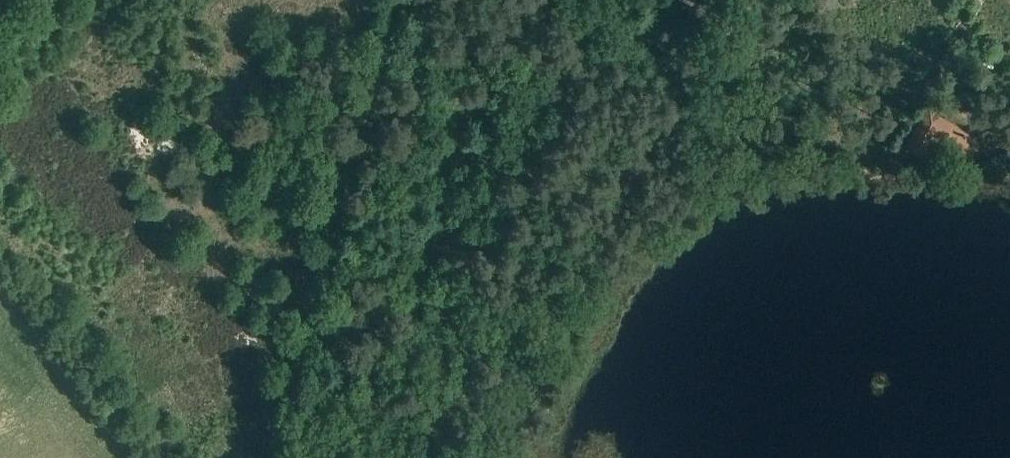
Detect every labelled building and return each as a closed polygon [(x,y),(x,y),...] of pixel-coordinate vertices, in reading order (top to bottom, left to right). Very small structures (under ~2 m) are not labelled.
[(980,141),(928,107),(904,146),(921,156),(934,135),(970,158),(980,141)]
